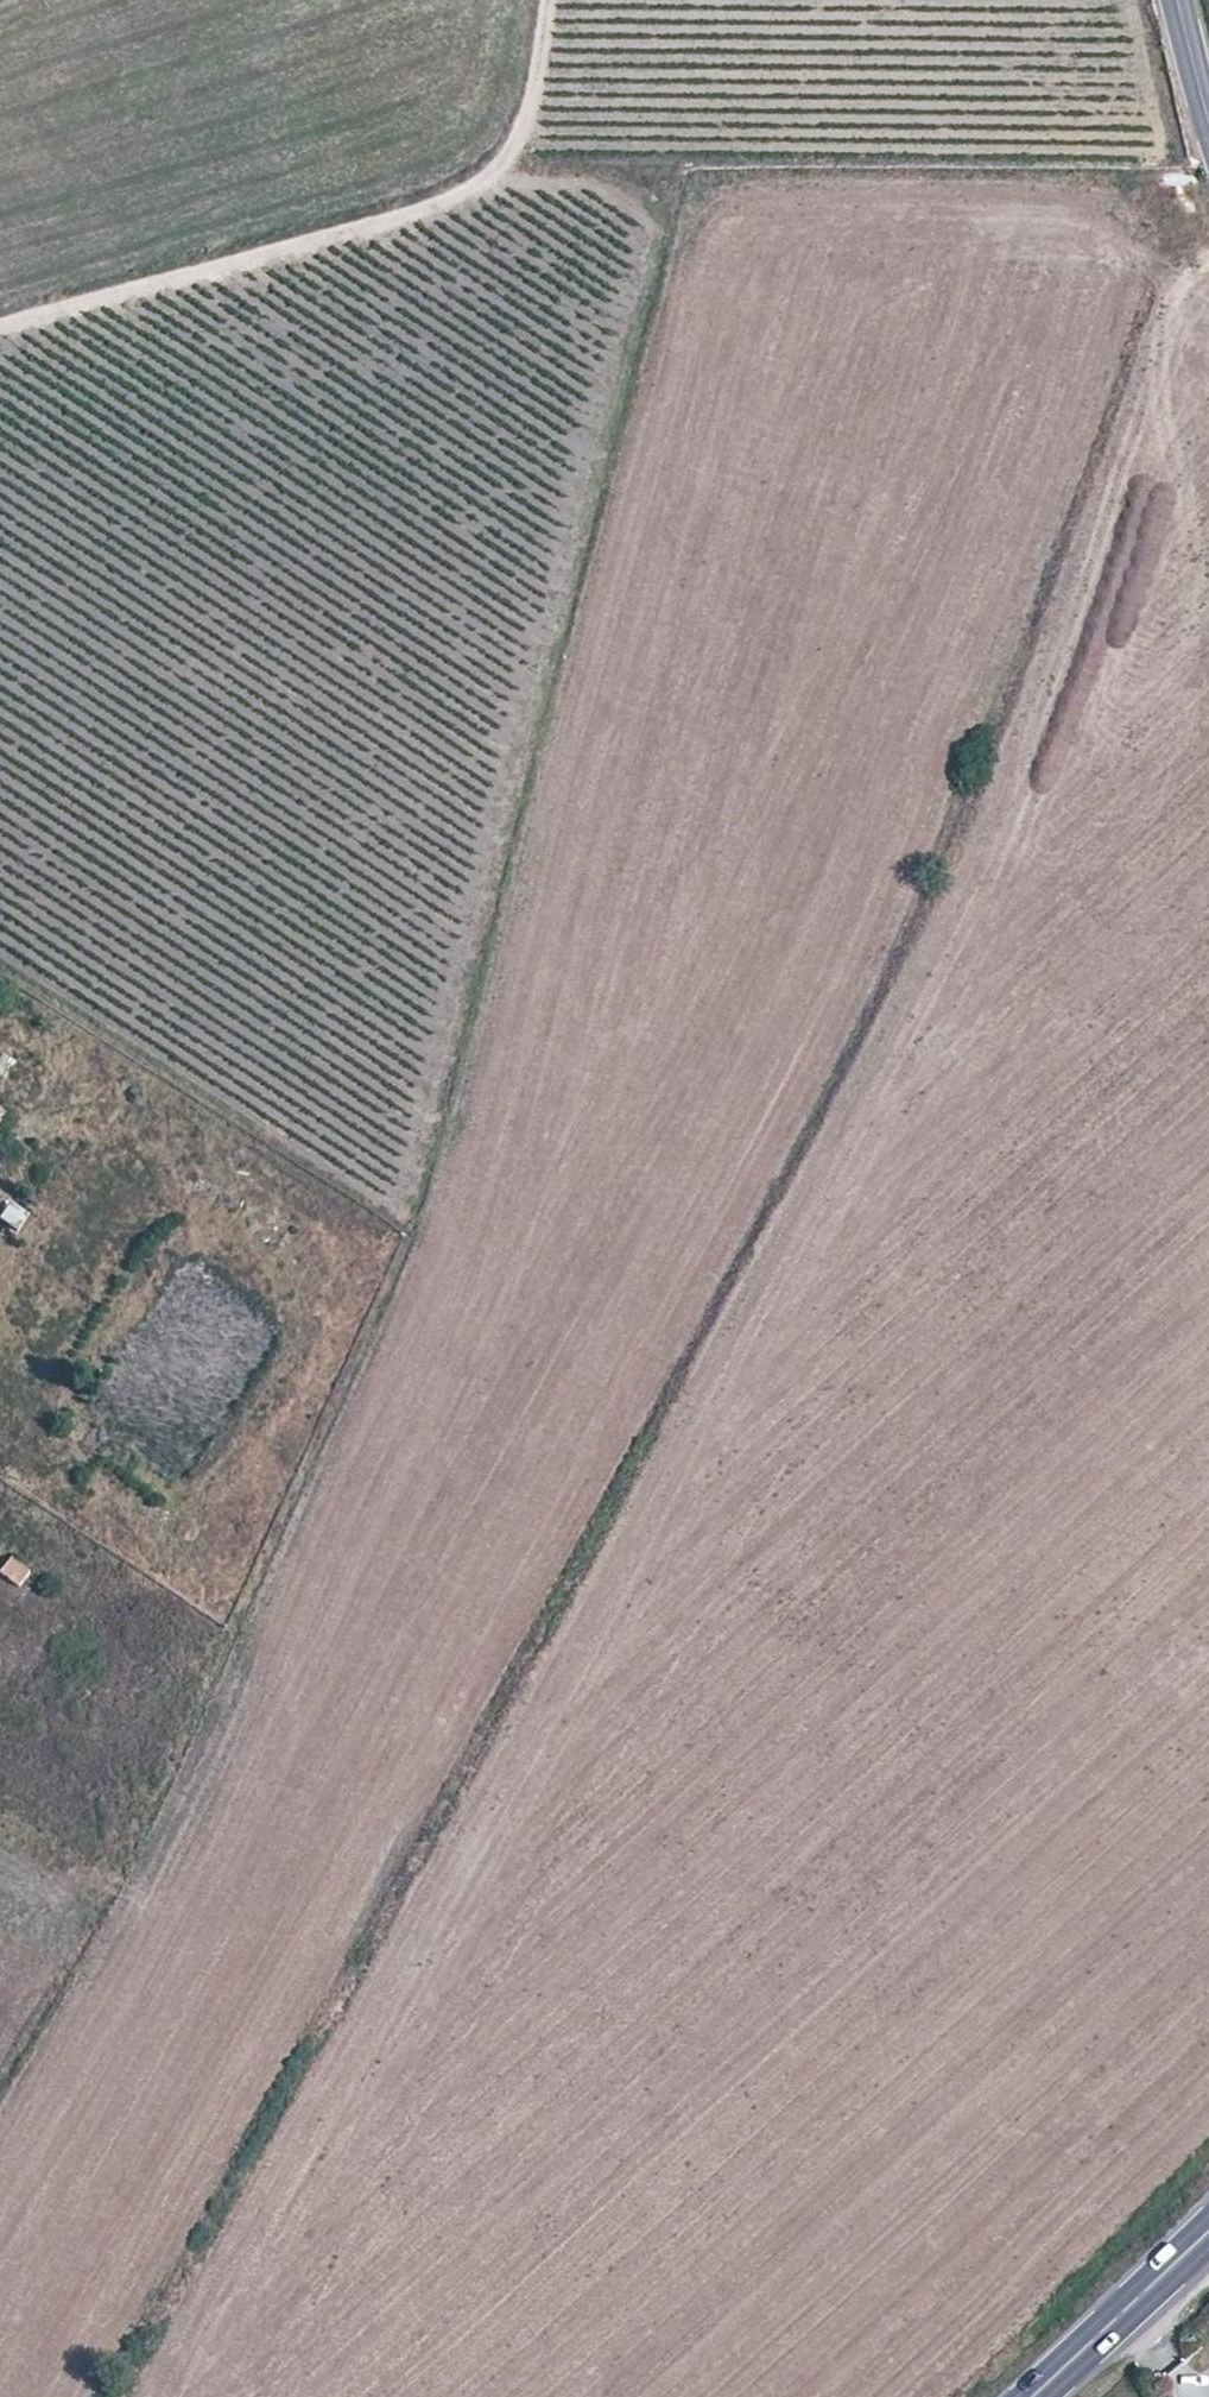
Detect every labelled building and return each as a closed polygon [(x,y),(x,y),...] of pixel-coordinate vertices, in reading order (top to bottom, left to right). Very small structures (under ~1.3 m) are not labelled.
[(0,1215),(0,1220),(17,1232),(30,1212),(10,1200),(0,1215)] [(0,1576),(18,1590),(30,1575),(13,1561),(0,1576)]
